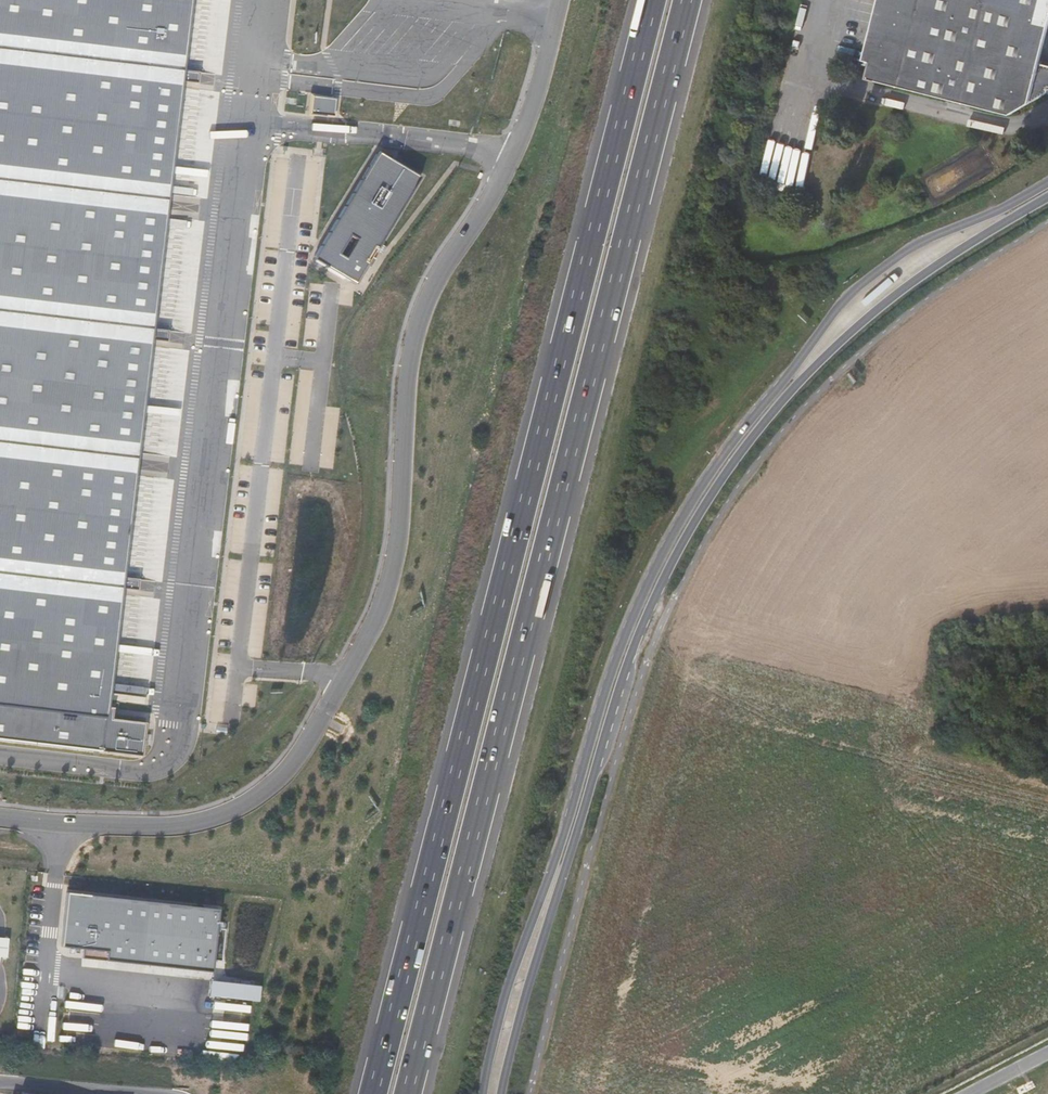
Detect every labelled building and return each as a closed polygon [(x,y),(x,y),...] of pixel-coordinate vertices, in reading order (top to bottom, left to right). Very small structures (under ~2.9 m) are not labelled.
[(103,724),(190,0),(0,0),(0,712),(103,724)] [(866,81),(1009,116),(1029,104),(1030,105),(1047,94),(1047,66),(1040,64),(1047,32),(1047,0),(886,0),(866,81)] [(335,114),(336,97),(313,96),(312,113),(335,114)] [(313,258),(355,285),(423,179),(381,152),(313,258)] [(218,910),(66,894),(61,947),(83,950),(82,959),(211,973),(213,961),(222,962),(225,929),(216,929),(218,910)] [(259,987),(211,982),(209,996),(258,1001),(259,987)]
